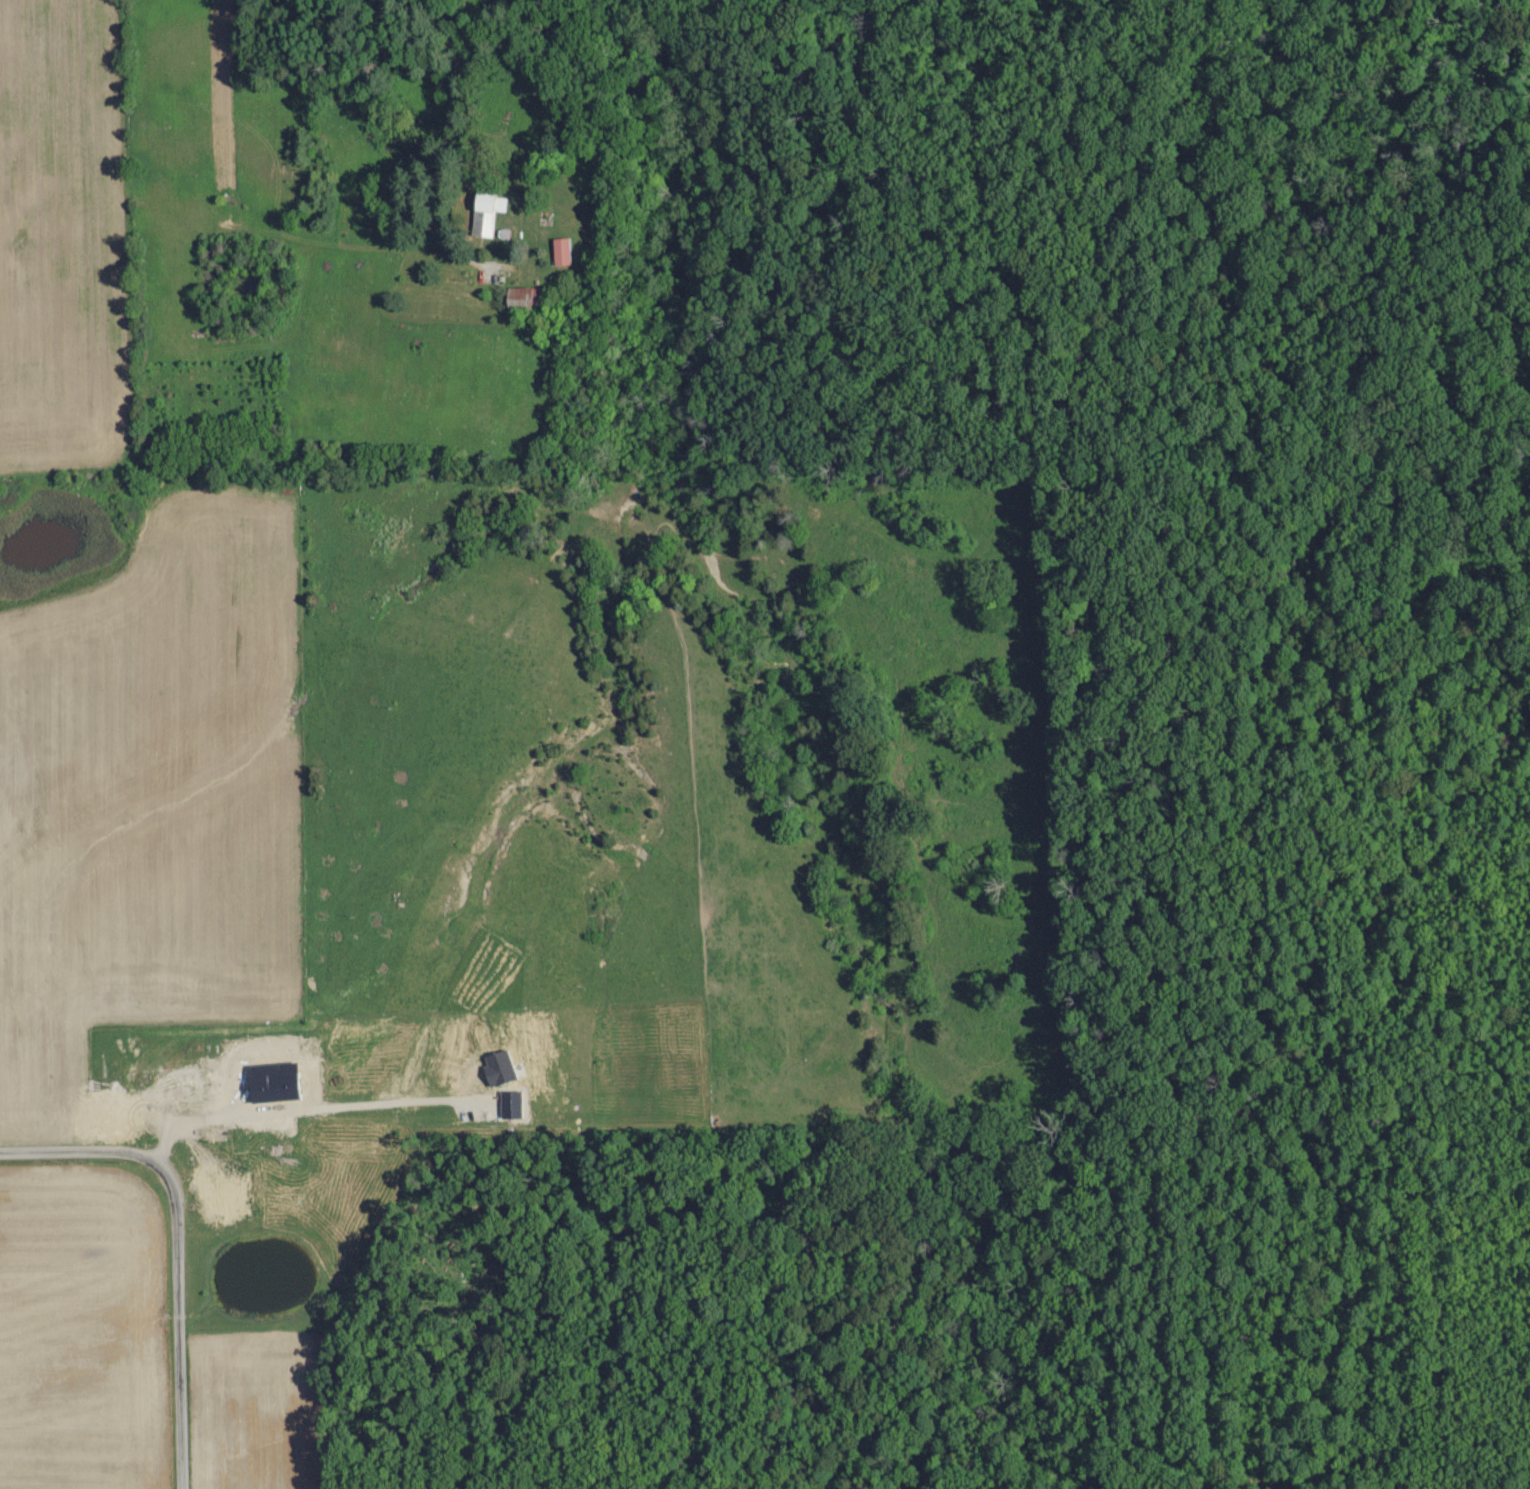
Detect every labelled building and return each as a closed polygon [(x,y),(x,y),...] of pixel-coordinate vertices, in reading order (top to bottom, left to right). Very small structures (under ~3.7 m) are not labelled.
[(473,237),(494,239),(497,213),(507,214),(509,199),(478,195),(473,237)] [(555,240),(556,267),(573,266),(572,239),(555,240)] [(509,289),(509,313),(545,314),(545,290),(509,289)]
